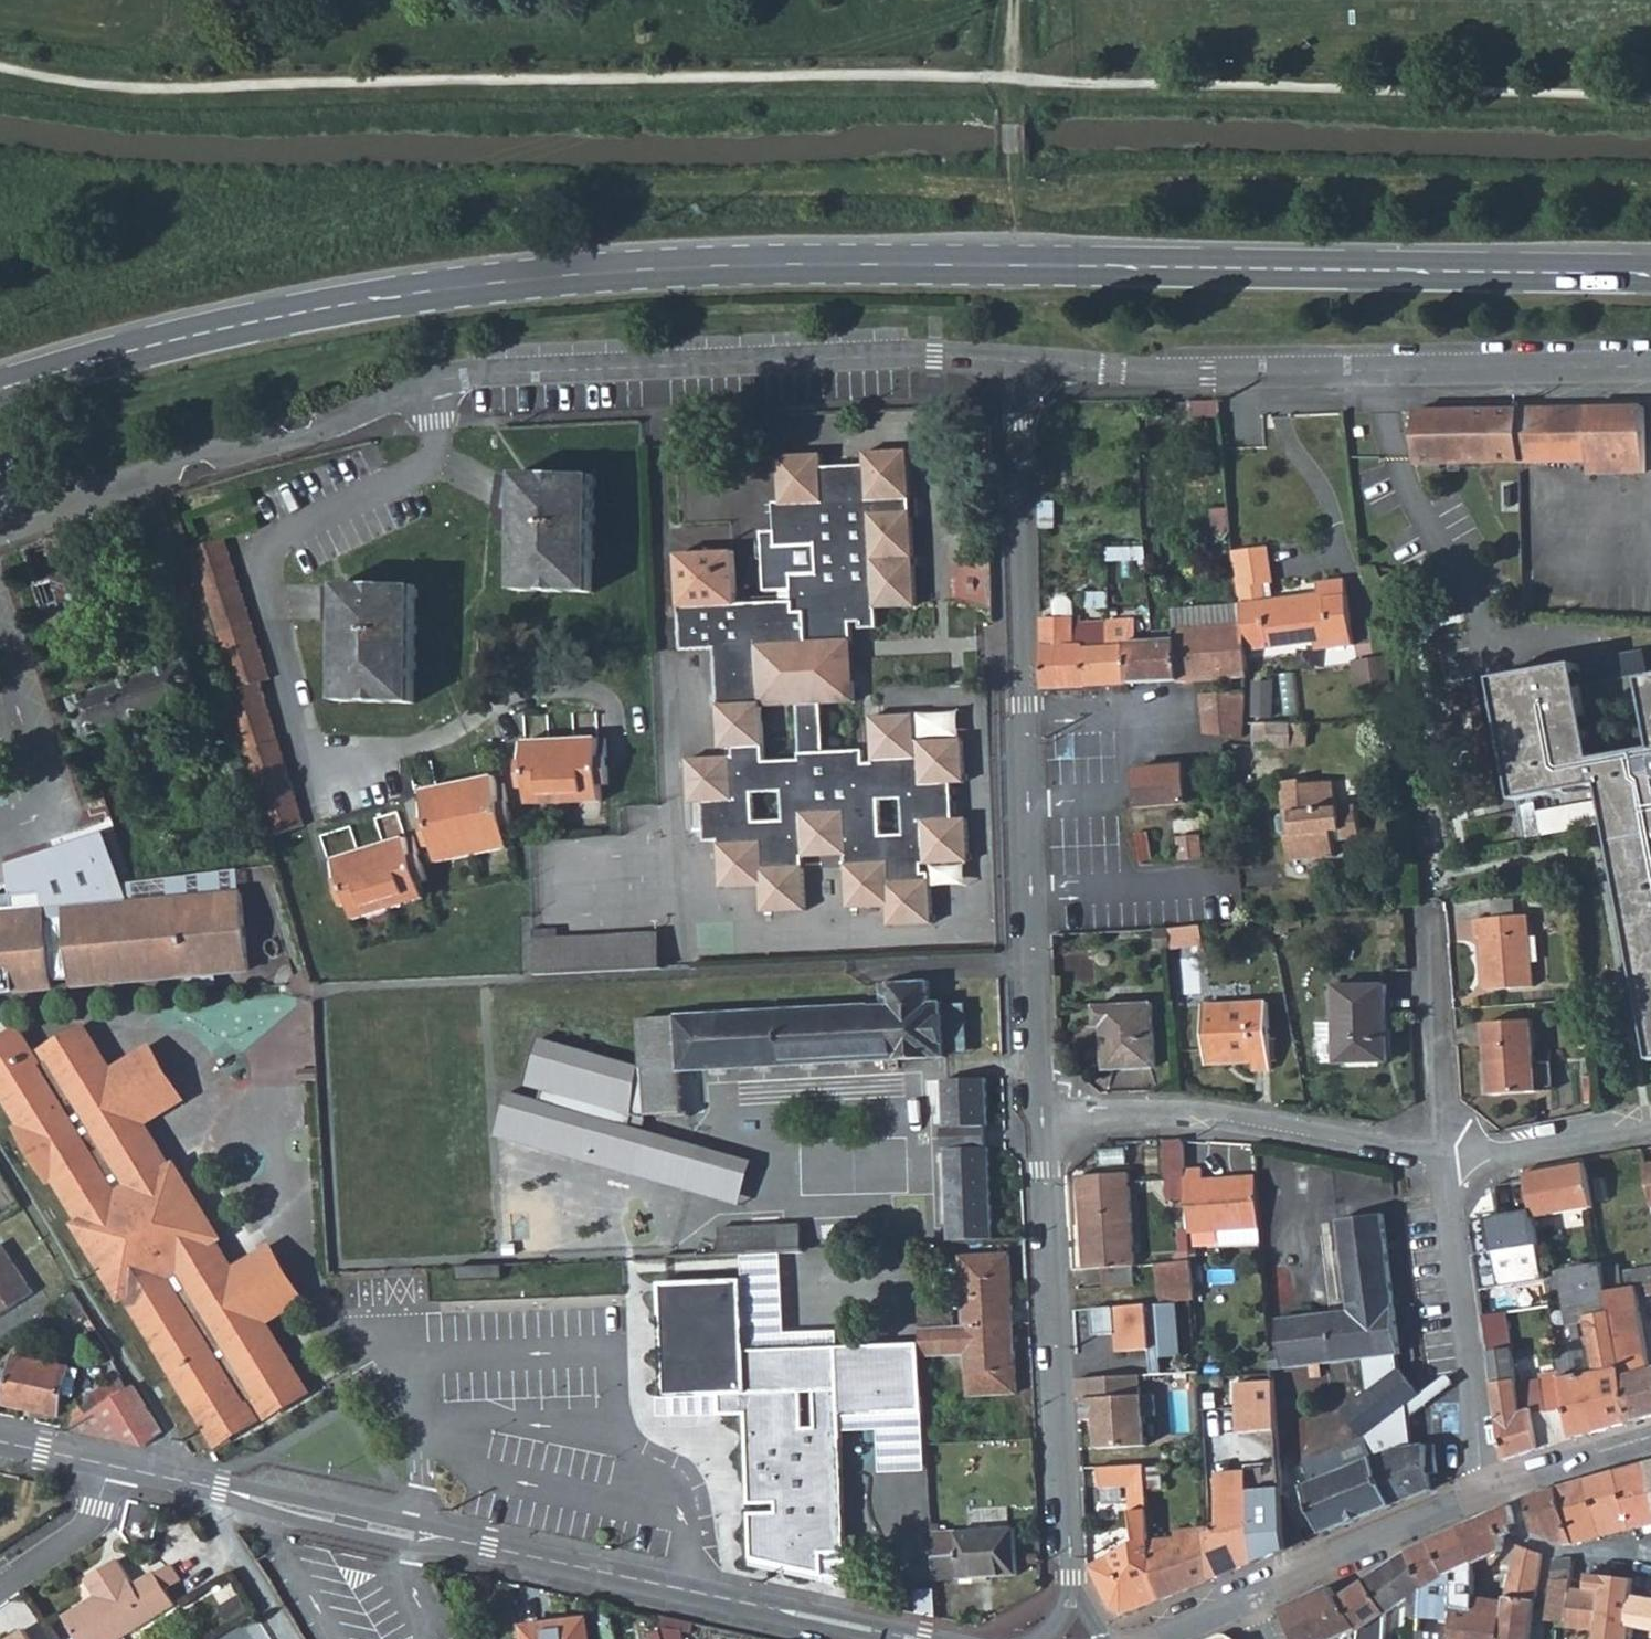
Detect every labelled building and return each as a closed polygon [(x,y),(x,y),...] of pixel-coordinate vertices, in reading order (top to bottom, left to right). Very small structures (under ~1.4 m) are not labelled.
[(1646,407),(1592,409),(1521,412),(1523,464),(1591,462),(1591,475),(1648,473),(1646,407)] [(1523,464),(1521,412),(1419,414),(1419,466),(1523,464)] [(684,431),(676,428),(673,437),(681,440),(684,431)] [(735,550),(678,551),(684,648),(714,646),(721,747),(736,746),(736,756),(691,758),(694,803),(707,802),(709,840),(722,839),(725,886),(740,886),(764,885),(765,912),(809,910),(807,858),(849,856),(852,907),(891,905),(892,924),(935,923),(933,872),(927,872),(926,865),(971,863),(969,818),(956,819),(954,782),(967,782),(965,738),(921,740),(920,714),(876,716),(878,760),(870,760),(870,748),(829,750),(826,702),(858,701),(855,656),(823,657),(823,643),(853,641),(852,622),(861,622),(861,627),(880,626),(879,607),(916,605),(907,447),(863,450),(863,463),(822,464),(822,452),(778,453),(780,500),(774,500),(775,526),(763,527),(767,586),(791,585),(792,597),(737,599),(735,550)] [(554,472),(522,471),(521,532),(520,587),(593,589),(596,473),(561,472),(561,475),(555,474),(554,472)] [(721,477),(681,478),(682,523),(723,522),(721,477)] [(221,697),(226,709),(241,703),(237,690),(234,688),(224,650),(192,547),(177,496),(120,517),(124,533),(139,527),(185,662),(97,690),(88,668),(68,678),(89,738),(221,697)] [(228,536),(192,547),(224,650),(234,688),(237,690),(241,703),(263,700),(258,682),(272,678),(228,536)] [(30,550),(37,576),(54,635),(56,642),(96,630),(66,537),(30,550)] [(1232,553),(1241,608),(1246,638),(1248,638),(1249,649),(1317,640),(1318,648),(1355,643),(1346,578),(1317,582),(1318,595),(1259,603),(1258,586),(1271,584),(1266,549),(1232,553)] [(377,586),(343,586),(342,622),(341,701),(416,702),(419,587),(385,586),(385,588),(377,588),(377,586)] [(1044,618),(1046,688),(1130,685),(1128,645),(1107,646),(1106,623),(1096,623),(1083,623),(1082,617),(1077,617),(1076,602),(1071,598),(1061,598),(1057,603),(1057,618),(1044,618)] [(1248,638),(1246,638),(1241,608),(1172,613),(1175,643),(1179,681),(1251,675),(1249,649),(1248,638)] [(1138,645),(1136,622),(1110,623),(1106,623),(1107,646),(1128,645),(1130,685),(1179,681),(1175,643),(1138,645)] [(1355,661),(1357,696),(1391,694),(1389,659),(1355,661)] [(1583,684),(1579,664),(1495,679),(1525,843),(1610,828),(1650,1055),(1650,671),(1583,684)] [(1280,683),(1262,681),(1258,714),(1277,716),(1280,683)] [(1246,693),(1203,693),(1204,740),(1245,739),(1246,693)] [(226,709),(229,720),(269,836),(304,825),(263,700),(241,703),(226,709)] [(1310,746),(1311,725),(1255,724),(1255,745),(1310,746)] [(534,804),(606,801),(606,787),(616,786),(615,767),(605,767),(605,757),(615,757),(615,738),(522,741),(523,761),(533,761),(533,770),(523,770),(523,789),(533,789),(534,804)] [(1189,807),(1189,770),(1136,771),(1137,808),(1189,807)] [(440,848),(444,866),(516,848),(512,832),(519,831),(515,815),(508,816),(505,804),(512,802),(508,785),(501,786),(499,776),(428,793),(430,803),(421,805),(425,823),(434,821),(436,833),(427,835),(430,851),(440,848)] [(1303,780),(1283,782),(1285,813),(1277,817),(1278,834),(1287,838),(1289,861),(1336,859),(1336,843),(1361,842),(1358,808),(1338,809),(1336,781),(1303,783),(1303,780)] [(1181,820),(1181,836),(1203,835),(1202,820),(1181,820)] [(1204,859),(1203,835),(1181,836),(1182,861),(1204,859)] [(1138,838),(1140,865),(1158,863),(1156,838),(1138,838)] [(347,907),(349,923),(424,911),(421,894),(431,892),(428,874),(418,875),(417,867),(426,865),(423,847),(329,863),(332,880),(342,879),(343,888),(334,890),(336,909),(347,907)] [(56,991),(56,984),(78,982),(78,989),(253,974),(246,897),(221,899),(222,907),(187,903),(187,902),(118,908),(105,871),(97,863),(89,862),(80,866),(75,875),(83,911),(72,912),(72,919),(50,921),(48,896),(17,898),(18,908),(0,910),(0,996),(56,991)] [(974,921),(971,863),(926,865),(927,872),(933,872),(935,923),(974,921)] [(764,885),(740,886),(742,913),(765,912),(764,885)] [(18,908),(17,898),(0,900),(0,910),(18,908)] [(1529,919),(1475,921),(1477,942),(1482,942),(1486,993),(1534,990),(1529,919)] [(536,938),(538,975),(663,970),(662,933),(536,938)] [(947,1055),(947,1053),(945,1003),(945,1001),(933,1001),(931,980),(882,982),(883,1004),(642,1016),(644,1065),(547,1031),(531,1076),(547,1082),(648,1114),(684,1113),(683,1071),(947,1055)] [(1391,1058),(1385,982),(1335,986),(1337,1024),(1339,1042),(1323,1043),(1324,1054),(1317,1055),(1318,1070),(1342,1068),(1342,1063),(1391,1058)] [(1267,1004),(1204,1008),(1209,1066),(1253,1064),(1253,1072),(1272,1071),(1267,1004)] [(1157,1070),(1152,1005),(1095,1008),(1096,1029),(1104,1029),(1107,1072),(1157,1070)] [(1323,1043),(1339,1042),(1337,1024),(1322,1025),(1323,1043)] [(148,1120),(143,1111),(125,1122),(107,1095),(124,1083),(120,1076),(88,1025),(48,1051),(53,1058),(45,1064),(23,1031),(0,1045),(0,1081),(30,1129),(23,1134),(50,1176),(55,1174),(86,1222),(82,1227),(125,1296),(129,1294),(151,1328),(156,1325),(182,1367),(176,1371),(222,1444),(260,1421),(251,1406),(259,1401),(272,1419),(314,1393),(268,1317),(283,1308),(256,1263),(234,1276),(212,1242),(222,1236),(148,1120)] [(1531,1026),(1483,1028),(1487,1099),(1535,1097),(1531,1026)] [(125,1122),(143,1111),(148,1120),(188,1094),(160,1051),(120,1076),(124,1083),(107,1095),(125,1122)] [(1544,1063),(1544,1089),(1556,1090),(1557,1063),(1544,1063)] [(988,1079),(944,1082),(946,1129),(987,1127),(991,1127),(988,1079)] [(644,1126),(648,1114),(547,1082),(544,1093),(513,1083),(499,1126),(740,1205),(754,1162),(644,1126)] [(946,1129),(947,1151),(988,1150),(987,1127),(946,1129)] [(1169,1176),(1188,1175),(1187,1145),(1167,1146),(1169,1176)] [(988,1150),(947,1151),(951,1243),(996,1241),(992,1150),(988,1150)] [(1535,1214),(1594,1203),(1586,1161),(1528,1173),(1530,1186),(1535,1214)] [(1230,1251),(1264,1249),(1259,1183),(1206,1185),(1205,1174),(1188,1175),(1192,1235),(1230,1234),(1230,1251)] [(1519,1283),(1547,1278),(1535,1214),(1530,1186),(1503,1191),(1519,1283)] [(1088,1272),(1106,1270),(1137,1267),(1132,1192),(1083,1195),(1088,1272)] [(1424,1392),(1422,1390),(1400,1366),(1399,1353),(1404,1352),(1386,1215),(1340,1222),(1351,1312),(1280,1320),(1282,1353),(1269,1354),(1270,1372),(1366,1360),(1371,1395),(1357,1407),(1370,1435),(1366,1438),(1308,1462),(1317,1484),(1308,1489),(1327,1535),(1435,1490),(1429,1438),(1417,1441),(1414,1418),(1423,1395),(1424,1392)] [(722,1253),(782,1249),(781,1226),(780,1225),(721,1228),(722,1253)] [(782,1249),(806,1248),(804,1225),(781,1226),(782,1249)] [(29,1282),(8,1248),(0,1254),(0,1301),(29,1282)] [(277,1249),(256,1263),(283,1308),(306,1294),(277,1249)] [(963,1258),(966,1326),(1015,1325),(1011,1256),(963,1258)] [(1179,1302),(1195,1301),(1195,1299),(1193,1262),(1158,1265),(1160,1303),(1179,1302)] [(1594,1355),(1561,1360),(1564,1378),(1575,1437),(1632,1421),(1608,1289),(1605,1270),(1604,1263),(1562,1270),(1572,1326),(1588,1323),(1594,1355)] [(1608,1289),(1637,1285),(1650,1282),(1650,1263),(1605,1270),(1608,1289)] [(1138,1287),(1137,1267),(1106,1270),(1107,1290),(1138,1287)] [(745,1275),(651,1280),(656,1397),(716,1394),(717,1416),(739,1416),(743,1561),(847,1585),(838,1414),(928,1409),(925,1357),(923,1335),(749,1343),(745,1275)] [(29,1282),(0,1301),(0,1322),(40,1298),(29,1282)] [(1632,1421),(1650,1416),(1650,1368),(1637,1285),(1608,1289),(1632,1421)] [(80,1320),(90,1314),(77,1294),(67,1301),(80,1320)] [(1160,1303),(1152,1304),(1118,1308),(1096,1311),(1098,1337),(1120,1335),(1121,1353),(1156,1351),(1156,1359),(1183,1357),(1179,1302),(1160,1303)] [(1508,1307),(1484,1310),(1490,1351),(1514,1347),(1508,1307)] [(966,1326),(923,1328),(923,1335),(925,1357),(968,1354),(970,1397),(1019,1394),(1015,1325),(966,1326)] [(1520,1386),(1514,1347),(1490,1351),(1506,1458),(1575,1437),(1564,1378),(1542,1384),(1541,1380),(1520,1386)] [(62,1416),(68,1386),(72,1368),(19,1358),(9,1406),(62,1416)] [(1157,1367),(1157,1375),(1168,1374),(1167,1366),(1157,1367)] [(82,1371),(72,1368),(68,1386),(80,1388),(82,1371)] [(1141,1376),(1079,1380),(1081,1402),(1087,1402),(1089,1422),(1100,1421),(1102,1450),(1150,1447),(1148,1418),(1159,1417),(1157,1395),(1143,1396),(1141,1376)] [(76,1427),(95,1414),(130,1391),(122,1379),(80,1408),(76,1427)] [(1276,1431),(1275,1424),(1274,1418),(1271,1383),(1238,1388),(1244,1435),(1276,1431)] [(3,1416),(8,1387),(0,1385),(0,1416),(3,1416)] [(164,1433),(136,1388),(130,1391),(95,1414),(95,1436),(148,1447),(164,1433)] [(1366,1438),(1370,1435),(1357,1407),(1348,1415),(1366,1438)] [(1275,1424),(1276,1431),(1277,1452),(1286,1452),(1284,1424),(1275,1424)] [(1649,1464),(1620,1473),(1635,1530),(1646,1527),(1648,1534),(1650,1534),(1650,1473),(1649,1464)] [(1138,1545),(1129,1546),(1090,1563),(1117,1618),(1160,1602),(1147,1468),(1147,1466),(1101,1468),(1103,1487),(1132,1487),(1138,1545)] [(1215,1580),(1212,1536),(1211,1529),(1185,1533),(1185,1540),(1169,1541),(1165,1471),(1147,1468),(1160,1602),(1215,1580)] [(1605,1537),(1635,1530),(1620,1473),(1591,1481),(1605,1537)] [(1284,1532),(1282,1499),(1281,1493),(1253,1493),(1251,1475),(1220,1477),(1224,1535),(1212,1536),(1215,1580),(1290,1551),(1282,1532),(1284,1532)] [(1605,1537),(1591,1481),(1561,1489),(1577,1545),(1605,1537)] [(1577,1545),(1561,1489),(1530,1498),(1535,1532),(1539,1536),(1565,1547),(1577,1545)] [(1282,1532),(1290,1551),(1306,1544),(1284,1499),(1282,1499),(1284,1532),(1282,1532)] [(1514,1525),(1513,1507),(1463,1529),(1478,1565),(1503,1553),(1506,1552),(1505,1537),(1511,1535),(1509,1528),(1514,1525)] [(942,1527),(935,1527),(938,1581),(1019,1576),(1017,1530),(943,1535),(942,1527)] [(1433,1543),(1449,1579),(1456,1575),(1457,1598),(1457,1621),(1456,1638),(1471,1638),(1477,1601),(1481,1572),(1478,1565),(1463,1529),(1433,1543)] [(1457,1621),(1457,1598),(1456,1575),(1449,1579),(1433,1543),(1409,1554),(1426,1589),(1413,1597),(1410,1620),(1422,1622),(1420,1638),(1456,1638),(1457,1621)] [(1521,1549),(1518,1551),(1508,1600),(1536,1605),(1543,1557),(1521,1549)] [(1497,1564),(1503,1553),(1478,1565),(1481,1572),(1497,1564)] [(1592,1593),(1605,1594),(1600,1632),(1599,1638),(1612,1638),(1614,1627),(1630,1630),(1633,1599),(1634,1578),(1638,1576),(1640,1553),(1592,1558),(1592,1593)] [(1426,1589),(1409,1554),(1366,1583),(1387,1616),(1413,1597),(1426,1589)] [(78,1638),(92,1638),(170,1591),(168,1588),(184,1578),(175,1564),(135,1585),(120,1558),(87,1579),(97,1597),(65,1617),(75,1634),(78,1638)] [(1552,1582),(1573,1581),(1575,1560),(1554,1562),(1552,1582)] [(1546,1623),(1569,1626),(1569,1617),(1572,1592),(1573,1581),(1552,1582),(1546,1623)] [(1339,1600),(1358,1632),(1360,1636),(1387,1616),(1366,1583),(1339,1600)] [(1358,1632),(1339,1600),(1332,1588),(1285,1610),(1298,1638),(1344,1638),(1358,1632)] [(170,1591),(92,1638),(121,1638),(178,1605),(170,1591)] [(1592,1593),(1572,1592),(1569,1626),(1568,1630),(1600,1632),(1605,1594),(1592,1593)] [(1650,1633),(1650,1600),(1633,1599),(1630,1630),(1634,1630),(1650,1633)] [(1508,1600),(1507,1606),(1502,1638),(1532,1638),(1536,1605),(1508,1600)] [(1507,1606),(1477,1601),(1471,1638),(1502,1638),(1507,1606)] [(685,1632),(686,1621),(664,1616),(668,1630),(685,1632)] [(1387,1616),(1360,1636),(1360,1638),(1388,1638),(1387,1616)] [(529,1626),(530,1638),(594,1638),(592,1621),(529,1626)]
